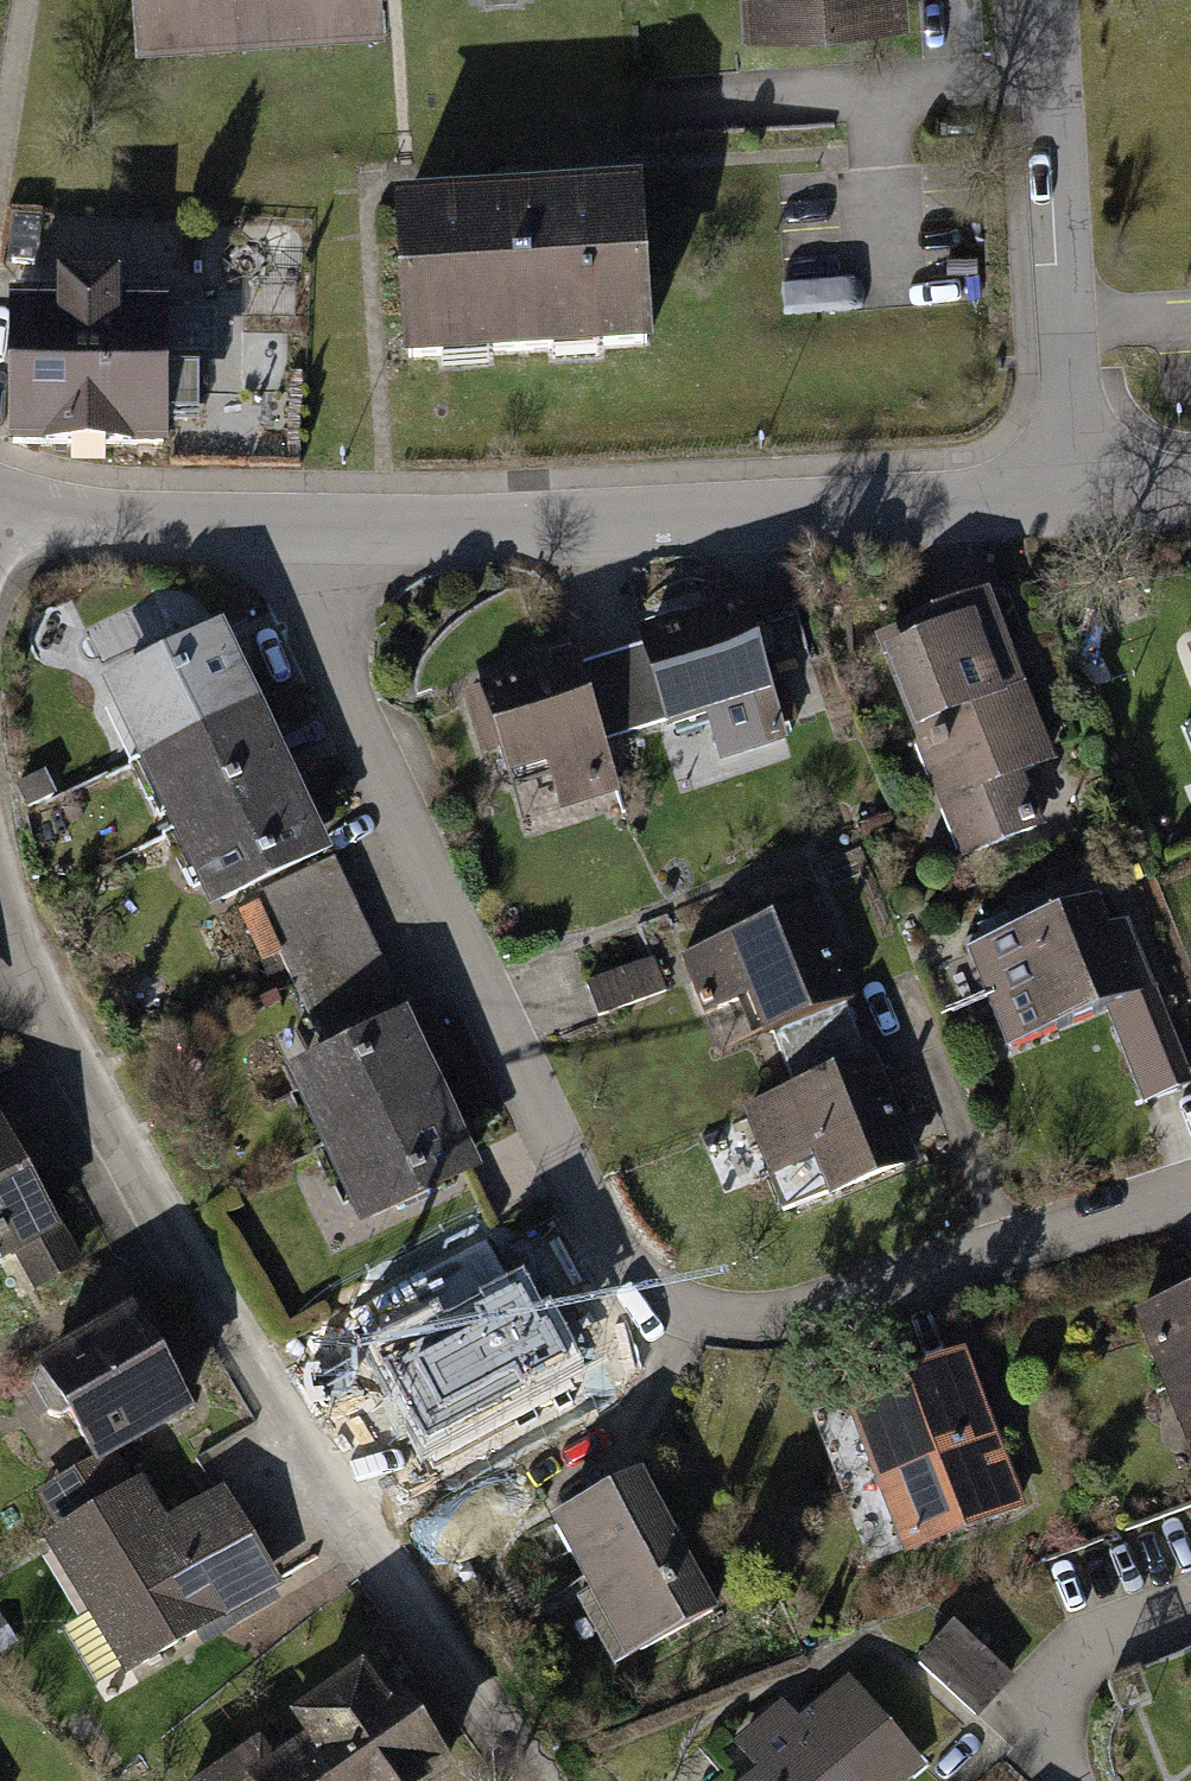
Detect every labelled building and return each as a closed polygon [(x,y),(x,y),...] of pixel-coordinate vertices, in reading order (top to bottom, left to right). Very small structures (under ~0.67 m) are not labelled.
[(140,31),(383,22),(382,0),(139,0),(140,31)] [(746,32),(912,23),(911,0),(744,0),(746,32)] [(651,194),(405,208),(414,377),(660,363),(651,194)] [(171,460),(168,310),(18,313),(21,463),(171,460)] [(1057,765),(992,597),(871,643),(954,860),(1037,828),(1019,780),(1057,765)] [(746,611),(645,639),(669,727),(706,717),(718,761),(782,743),(746,611)] [(257,705),(222,628),(101,683),(136,760),(257,705)] [(602,742),(577,662),(480,691),(507,780),(548,768),(559,806),(616,789),(602,742)] [(293,782),(257,705),(136,760),(171,837),(293,782)] [(328,859),(293,782),(171,837),(206,914),(328,859)] [(390,996),(342,889),(269,922),(316,1028),(390,996)] [(722,1061),(757,1045),(850,1004),(886,989),(844,894),(680,966),(722,1061)] [(1114,901),(968,955),(1004,1050),(1097,1015),(1149,996),(1114,901)] [(654,987),(644,957),(582,981),(592,1011),(654,987)] [(1097,1015),(1129,1101),(1181,1082),(1149,996),(1097,1015)] [(850,1004),(757,1045),(780,1096),(747,1110),(777,1181),(810,1166),(825,1200),(947,1147),(904,1049),(875,1062),(850,1004)] [(442,1098),(404,1019),(284,1075),(321,1154),(442,1098)] [(479,1178),(442,1098),(321,1154),(359,1234),(479,1178)] [(59,1235),(0,1120),(0,1266),(59,1235)] [(568,1366),(525,1282),(415,1339),(458,1423),(568,1366)] [(1137,1312),(1186,1440),(1190,1439),(1190,1291),(1137,1312)] [(74,1491),(124,1461),(194,1420),(131,1315),(11,1385),(66,1477),(74,1491)] [(1023,1512),(964,1361),(839,1409),(898,1560),(1023,1512)] [(166,1530),(124,1461),(74,1491),(66,1477),(43,1491),(65,1528),(38,1544),(125,1686),(280,1592),(221,1497),(166,1530)] [(721,1618),(644,1483),(552,1536),(629,1670),(721,1618)] [(1005,1686),(955,1637),(919,1673),(969,1722),(1005,1686)] [(276,1770),(255,1741),(200,1780),(460,1780),(462,1780),(404,1700),(387,1712),(364,1681),(291,1734),(304,1750),(276,1770)] [(785,1706),(739,1746),(760,1770),(747,1780),(912,1780),(927,1769),(854,1684),(804,1728),(785,1706)]
